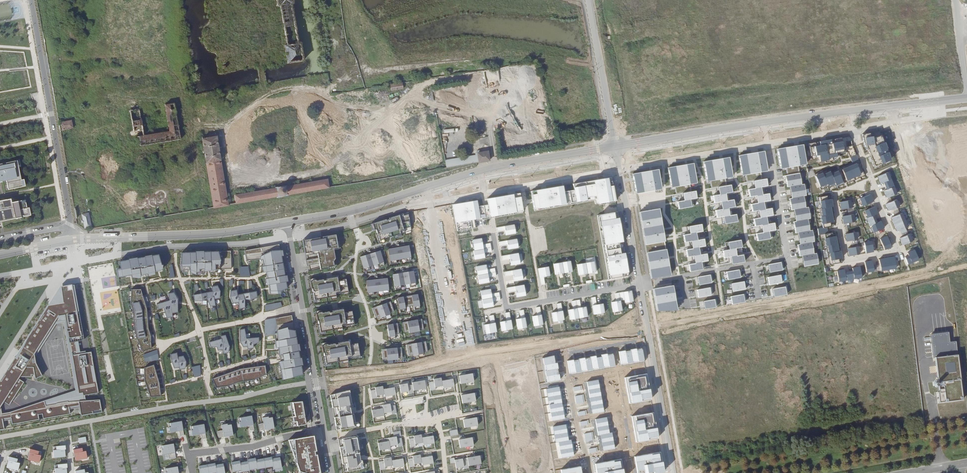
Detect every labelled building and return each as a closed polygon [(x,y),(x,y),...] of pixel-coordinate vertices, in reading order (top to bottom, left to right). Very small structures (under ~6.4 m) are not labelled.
[(286,60),(287,63),(302,60),(299,41),(296,41),(289,4),(292,3),(292,0),(276,0),(277,6),(279,5),(286,44),(283,45),(286,60)] [(402,88),(401,83),(390,85),(391,91),(396,90),(396,89),(402,88)] [(131,121),(132,124),(135,144),(132,144),(133,147),(180,139),(174,103),(164,105),(169,131),(144,135),(140,109),(129,111),(131,121)] [(62,131),(65,130),(66,134),(73,133),(72,129),(71,120),(60,122),(62,131)] [(870,132),(859,136),(870,168),(891,160),(882,136),(872,140),(870,132)] [(216,136),(202,139),(214,208),(228,205),(227,196),(216,136)] [(850,136),(806,143),(809,158),(853,151),(851,146),(850,136)] [(779,169),(786,168),(798,166),(805,164),(801,144),(775,149),(779,169)] [(480,163),(489,161),(488,158),(487,153),(484,154),(483,149),(480,149),(480,147),(477,148),(480,163)] [(765,153),(757,154),(761,174),(768,172),(765,153)] [(757,154),(746,156),(750,176),(761,174),(757,154)] [(746,156),(739,157),(742,177),(746,176),(750,176),(746,156)] [(723,159),(726,180),(732,179),(729,158),(723,159)] [(723,159),(711,161),(715,182),(726,180),(723,159)] [(711,161),(704,163),(707,183),(711,182),(715,182),(711,161)] [(8,191),(23,188),(17,162),(9,164),(9,165),(6,166),(5,165),(0,166),(0,182),(6,181),(7,183),(8,191)] [(835,185),(859,174),(854,164),(830,174),(834,182),(835,185)] [(694,165),(687,166),(690,186),(698,185),(694,165)] [(687,166),(676,168),(679,188),(690,186),(687,166)] [(798,166),(786,168),(787,175),(785,175),(787,187),(790,186),(792,198),(789,198),(791,210),(794,209),(796,221),(793,222),(795,233),(798,232),(800,244),(797,244),(800,256),(802,256),(803,262),(817,259),(816,253),(814,253),(812,242),(814,241),(812,230),(809,230),(807,219),(810,219),(808,207),(805,207),(803,196),(806,195),(804,184),(801,184),(799,173),(798,166)] [(676,168),(669,169),(671,188),(676,189),(679,188),(676,168)] [(634,194),(642,192),(653,190),(660,189),(657,169),(631,173),(634,194)] [(834,182),(830,174),(829,172),(822,175),(826,183),(827,185),(834,182)] [(896,193),(888,172),(877,177),(879,184),(883,182),(886,190),(883,191),(885,198),(896,193)] [(818,187),(826,183),(822,175),(821,173),(814,176),(818,187)] [(750,176),(746,176),(747,184),(751,183),(762,181),(761,174),(750,176)] [(614,176),(533,188),(536,211),(596,202),(597,205),(618,201),(614,176)] [(284,195),(329,188),(327,178),(282,186),(233,195),(235,204),(284,195)] [(715,182),(711,182),(712,190),(718,189),(727,187),(726,180),(715,182)] [(762,181),(751,183),(752,190),(764,188),(768,187),(767,180),(762,181)] [(679,188),(676,189),(677,195),(681,195),(692,193),(690,186),(679,188)] [(727,187),(718,189),(719,196),(726,195),(732,193),(731,186),(727,187)] [(764,188),(752,190),(748,191),(750,198),(754,198),(766,196),(764,188)] [(521,192),(489,197),(490,202),(492,214),(492,218),(525,214),(521,192)] [(696,192),(692,193),(681,195),(682,202),(693,200),(697,199),(696,192)] [(726,195),(719,196),(713,197),(714,204),(721,203),(727,202),(726,195)] [(769,195),(766,196),(754,198),(755,205),(766,203),(770,202),(769,195)] [(827,265),(842,263),(840,251),(836,251),(833,232),(828,233),(827,228),(832,227),(829,207),(832,207),(830,195),(816,197),(827,265)] [(859,199),(862,206),(873,202),(870,195),(859,199)] [(455,224),(482,220),(481,216),(479,203),(478,198),(452,203),(455,224)] [(2,221),(2,223),(6,222),(6,220),(11,219),(11,221),(22,219),(21,216),(28,215),(26,201),(12,204),(11,200),(0,202),(0,222),(2,221)] [(693,200),(682,202),(678,202),(679,210),(694,208),(693,200)] [(838,203),(839,210),(851,208),(850,200),(838,203)] [(885,204),(888,211),(899,207),(896,200),(885,204)] [(727,202),(721,203),(722,210),(731,209),(735,208),(734,201),(727,202)] [(490,202),(479,203),(481,216),(492,214),(490,202)] [(766,203),(755,205),(751,205),(752,213),(756,212),(767,210),(766,203)] [(863,212),(872,233),(883,228),(880,221),(877,222),(874,215),(877,214),(874,207),(863,212)] [(659,209),(641,212),(642,221),(660,218),(659,209)] [(731,209),(722,210),(716,211),(717,219),(723,218),(732,216),(731,209)] [(767,210),(756,212),(758,220),(769,218),(773,217),(771,209),(767,210)] [(621,211),(603,214),(612,278),(630,276),(621,211)] [(90,212),(82,214),(84,229),(92,227),(90,212)] [(907,227),(902,213),(891,218),(896,232),(907,227)] [(411,227),(409,214),(404,215),(404,214),(389,218),(389,219),(386,220),(386,219),(373,223),(375,230),(376,229),(378,233),(377,234),(379,240),(394,236),(395,238),(401,237),(400,234),(405,232),(404,229),(411,227)] [(841,216),(842,224),(854,222),(852,214),(841,216)] [(736,216),(732,216),(723,218),(725,225),(738,223),(736,216)] [(660,218),(642,221),(644,229),(662,226),(660,218)] [(769,218),(758,220),(754,220),(755,228),(762,226),(771,225),(769,218)] [(516,223),(507,225),(508,235),(518,234),(516,223)] [(762,226),(763,230),(763,234),(772,232),(776,231),(774,224),(771,225),(762,226)] [(702,225),(689,227),(690,234),(699,233),(703,233),(702,225)] [(662,226),(644,229),(645,237),(664,233),(662,226)] [(772,232),(763,234),(756,235),(757,242),(773,240),(772,232)] [(843,234),(845,242),(857,239),(855,232),(843,234)] [(664,233),(645,237),(646,245),(665,242),(664,233)] [(699,233),(690,234),(684,236),(685,243),(691,242),(700,240),(699,233)] [(898,238),(901,245),(912,241),(909,234),(898,238)] [(335,235),(303,240),(305,253),(317,251),(319,258),(306,260),(307,265),(320,263),(321,269),(335,266),(333,260),(335,257),(334,248),(337,248),(335,235)] [(884,250),(891,247),(887,236),(880,238),(884,250)] [(519,237),(509,239),(511,250),(521,248),(519,237)] [(486,240),(473,242),(476,260),(489,258),(486,240)] [(704,240),(700,240),(691,242),(693,249),(702,248),(705,247),(704,240)] [(741,240),(725,243),(726,251),(738,249),(742,248),(741,240)] [(665,242),(646,245),(648,253),(667,250),(665,242)] [(865,254),(873,252),(871,242),(863,243),(865,254)] [(284,256),(283,251),(280,250),(279,244),(245,251),(247,260),(263,260),(265,266),(263,267),(264,272),(267,272),(268,279),(266,279),(266,285),(269,285),(270,294),(282,294),(281,291),(288,288),(287,282),(289,282),(288,275),(285,275),(282,256),(284,256)] [(396,262),(396,259),(406,257),(407,261),(412,260),(409,245),(389,249),(391,263),(396,262)] [(846,249),(847,256),(859,254),(857,247),(846,249)] [(702,248),(693,249),(687,250),(688,257),(694,256),(703,255),(702,248)] [(738,249),(726,251),(723,251),(724,259),(728,258),(740,256),(738,249)] [(907,264),(918,260),(914,249),(907,252),(908,255),(904,257),(907,264)] [(380,266),(385,265),(381,250),(360,255),(365,270),(370,269),(369,266),(379,263),(380,266)] [(667,250),(648,253),(649,263),(668,259),(667,250)] [(521,252),(511,254),(513,265),(523,263),(521,252)] [(119,265),(121,277),(138,274),(139,276),(148,275),(147,272),(155,270),(155,271),(162,270),(162,269),(168,267),(165,253),(160,254),(160,253),(154,254),(155,257),(147,258),(146,257),(137,258),(137,262),(119,265)] [(224,254),(183,254),(183,268),(195,268),(195,270),(211,270),(211,268),(224,268),(224,254)] [(707,254),(703,255),(694,256),(696,264),(704,262),(708,262),(707,254)] [(740,256),(728,258),(729,265),(744,262),(743,256),(740,256)] [(881,271),(896,268),(894,257),(879,259),(881,271)] [(668,259),(649,263),(650,270),(670,266),(668,259)] [(866,273),(874,271),(872,261),(864,262),(866,273)] [(570,262),(554,264),(556,274),(572,272),(570,262)] [(594,262),(578,265),(580,276),(596,273),(594,262)] [(704,262),(696,264),(689,265),(690,272),(705,270),(704,262)] [(780,263),(768,265),(770,273),(782,271),(780,263)] [(251,277),(249,265),(239,266),(240,277),(251,277)] [(491,265),(478,267),(481,285),(494,283),(491,265)] [(670,266),(650,270),(651,279),(671,276),(670,266)] [(839,282),(862,278),(859,266),(852,268),(853,271),(845,272),(844,269),(837,270),(839,282)] [(524,268),(514,269),(516,281),(526,279),(524,268)] [(549,268),(538,269),(539,277),(550,276),(549,268)] [(410,286),(416,285),(414,270),(394,274),(396,289),(402,288),(401,283),(410,282),(410,286)] [(740,270),(726,273),(727,281),(741,278),(740,270)] [(711,275),(698,277),(699,285),(712,283),(711,275)] [(780,276),(767,278),(769,286),(782,284),(780,276)] [(310,282),(313,300),(333,297),(333,298),(337,297),(336,295),(349,292),(346,279),(343,280),(342,281),(340,280),(338,281),(338,277),(327,279),(327,280),(324,280),(316,281),(316,280),(312,281),(312,282),(310,282)] [(390,293),(389,277),(368,279),(369,295),(375,294),(374,291),(385,290),(385,293),(390,293)] [(744,282),(731,284),(733,292),(745,290),(744,282)] [(74,285),(72,285),(72,284),(65,285),(60,289),(63,304),(51,305),(26,344),(28,346),(24,353),(19,350),(9,366),(0,382),(0,430),(4,430),(3,420),(10,418),(11,424),(70,414),(69,407),(79,406),(81,416),(102,412),(99,399),(86,402),(46,407),(1,413),(0,407),(4,401),(9,405),(25,381),(19,377),(21,375),(32,376),(33,373),(36,374),(35,378),(45,375),(39,362),(36,351),(59,317),(63,316),(65,316),(78,394),(97,390),(97,393),(98,393),(91,352),(80,354),(77,354),(75,341),(77,341),(84,340),(74,285)] [(60,289),(65,285),(60,286),(19,350),(24,353),(28,346),(26,344),(51,305),(63,304),(60,289)] [(216,291),(198,293),(198,299),(210,298),(211,306),(217,306),(216,299),(223,298),(221,285),(215,286),(216,291)] [(508,287),(508,292),(516,291),(517,297),(528,296),(526,285),(508,287)] [(673,286),(654,288),(655,296),(674,292),(673,286)] [(903,288),(904,296),(921,293),(921,290),(919,291),(918,286),(903,288)] [(260,297),(259,291),(241,292),(241,287),(235,287),(236,301),(243,300),(243,307),(249,307),(248,298),(260,297)] [(146,297),(145,288),(132,289),(131,297),(131,303),(135,320),(137,335),(145,350),(157,347),(152,331),(151,316),(146,302),(146,297)] [(495,288),(482,290),(485,308),(498,306),(495,288)] [(711,288),(697,290),(698,298),(712,296),(711,288)] [(177,289),(171,291),(173,298),(159,301),(160,307),(168,305),(171,316),(177,315),(176,311),(182,310),(177,289)] [(632,290),(616,294),(617,301),(611,302),(613,314),(622,312),(620,302),(625,301),(625,303),(634,301),(632,290)] [(674,292),(655,296),(656,304),(675,301),(674,292)] [(414,309),(421,308),(418,293),(398,297),(400,312),(406,311),(406,306),(414,305),(414,309)] [(744,295),(730,297),(731,304),(745,302),(744,295)] [(592,299),(595,314),(604,313),(603,304),(597,305),(596,298),(592,299)] [(715,300),(704,301),(705,309),(716,307),(715,300)] [(394,311),(392,301),(372,306),(375,316),(380,315),(380,317),(390,315),(390,312),(394,311)] [(569,310),(571,320),(587,317),(585,307),(581,308),(580,301),(572,302),(573,309),(569,310)] [(675,301),(656,304),(657,311),(678,311),(675,301)] [(266,311),(282,307),(281,302),(265,305),(266,311)] [(553,312),(555,322),(563,320),(561,304),(557,305),(558,311),(553,312)] [(316,314),(319,332),(339,329),(339,330),(343,329),(342,327),(354,324),(352,311),(349,312),(348,313),(346,312),(344,313),(343,309),(333,311),(333,312),(330,312),(322,313),(321,312),(318,313),(317,314),(316,314)] [(544,311),(532,313),(534,327),(546,325),(544,311)] [(485,321),(487,335),(530,328),(528,314),(485,321)] [(84,395),(97,393),(97,390),(78,394),(65,316),(63,316),(76,394),(46,407),(86,402),(84,395)] [(419,330),(424,329),(422,318),(403,322),(405,332),(409,331),(410,333),(420,332),(419,330)] [(400,333),(398,323),(387,324),(390,339),(395,338),(395,334),(400,333)] [(289,330),(287,327),(278,330),(278,341),(276,341),(276,348),(280,347),(280,356),(283,355),(284,361),(279,362),(283,380),(303,374),(302,366),(304,365),(302,358),(301,358),(299,351),(301,351),(300,344),(299,344),(295,330),(289,330)] [(249,328),(245,328),(246,340),(244,341),(244,345),(255,347),(261,341),(260,338),(256,339),(255,334),(252,334),(249,328)] [(939,402),(963,399),(955,341),(950,342),(948,333),(930,335),(939,402)] [(225,337),(214,341),(215,345),(221,345),(222,348),(228,347),(228,351),(231,351),(234,343),(229,334),(225,335),(225,337)] [(322,346),(325,364),(344,361),(344,362),(348,361),(348,359),(360,356),(359,348),(358,343),(354,344),(353,345),(352,344),(349,345),(349,341),(338,343),(339,344),(335,344),(327,345),(327,344),(324,345),(323,346),(322,346)] [(428,351),(426,341),(407,344),(408,355),(413,354),(413,356),(424,354),(423,352),(428,351)] [(403,358),(402,347),(382,349),(383,359),(388,359),(388,361),(398,360),(398,358),(403,358)] [(642,347),(618,351),(621,364),(644,361),(642,347)] [(157,349),(144,354),(146,364),(159,360),(157,349)] [(613,351),(567,360),(569,374),(615,367),(613,351)] [(179,352),(170,354),(172,361),(174,368),(180,368),(181,370),(186,369),(188,362),(185,356),(180,357),(179,352)] [(556,354),(541,358),(546,381),(559,380),(556,354)] [(244,366),(216,377),(218,384),(232,384),(242,378),(256,378),(270,371),(268,364),(244,366)] [(160,383),(154,365),(145,368),(145,380),(151,397),(162,396),(160,383)] [(0,380),(0,382),(9,366),(0,380)] [(194,378),(202,376),(200,366),(192,367),(194,378)] [(470,372),(458,375),(459,383),(472,380),(470,372)] [(646,373),(624,377),(628,404),(641,401),(641,402),(651,400),(646,373)] [(427,382),(429,390),(434,389),(434,386),(441,385),(441,388),(453,385),(451,378),(440,380),(440,377),(432,378),(432,381),(427,382)] [(599,379),(585,382),(591,414),(604,412),(599,379)] [(406,383),(398,384),(398,385),(400,392),(407,391),(408,393),(412,392),(412,390),(424,388),(423,380),(411,382),(411,384),(406,385),(406,383)] [(381,386),(374,387),(374,390),(370,391),(371,399),(376,398),(376,395),(383,394),(383,396),(394,394),(393,387),(382,389),(381,386)] [(560,386),(546,389),(551,421),(565,418),(560,386)] [(347,391),(347,390),(330,395),(337,430),(353,427),(352,421),(354,421),(353,414),(354,414),(354,413),(354,411),(353,406),(351,406),(347,391)] [(472,392),(460,394),(461,402),(474,399),(472,392)] [(582,394),(575,396),(576,404),(583,403),(582,394)] [(302,401),(290,402),(294,425),(306,424),(302,401)] [(396,413),(394,405),(390,406),(389,404),(382,405),(382,408),(371,410),(372,417),(383,415),(383,413),(390,411),(391,414),(396,413)] [(654,412),(631,415),(632,423),(630,423),(630,429),(633,429),(632,433),(635,433),(636,442),(658,439),(654,412)] [(263,423),(258,423),(260,430),(274,427),(272,415),(262,417),(263,423)] [(251,416),(238,418),(239,427),(249,425),(250,430),(254,430),(251,416)] [(464,426),(476,424),(475,416),(462,418),(464,426)] [(607,417),(595,418),(598,435),(600,435),(602,450),(614,448),(612,431),(609,432),(607,417)] [(184,435),(181,421),(168,423),(169,432),(179,431),(180,436),(184,435)] [(231,423),(221,425),(222,430),(217,431),(218,438),(233,435),(231,423)] [(566,423),(552,427),(555,443),(559,442),(561,456),(574,455),(572,451),(575,451),(574,443),(569,443),(566,423)] [(203,424),(190,427),(191,436),(201,434),(202,439),(206,438),(203,424)] [(591,432),(584,434),(585,440),(592,440),(591,432)] [(413,437),(408,438),(410,446),(415,445),(415,443),(422,441),(422,444),(433,442),(432,434),(421,437),(420,433),(412,435),(413,437)] [(288,441),(299,472),(320,472),(313,435),(288,441)] [(459,446),(472,443),(471,435),(458,438),(459,446)] [(362,468),(357,436),(341,439),(347,471),(362,468)] [(388,440),(377,442),(379,450),(390,448),(389,445),(397,444),(397,446),(402,445),(401,437),(396,438),(395,436),(393,436),(388,437),(388,440)] [(161,446),(162,455),(168,454),(169,459),(175,458),(173,443),(161,446)] [(67,457),(66,445),(56,446),(56,450),(54,451),(55,458),(67,457)] [(83,448),(73,450),(76,462),(88,459),(86,452),(84,452),(83,448)] [(39,451),(30,449),(27,460),(39,463),(41,456),(38,455),(39,451)] [(634,456),(635,472),(657,472),(664,472),(660,452),(634,456)] [(432,462),(431,454),(420,456),(420,454),(412,455),(412,457),(408,458),(409,466),(414,465),(414,463),(421,461),(421,464),(432,462)] [(479,462),(479,454),(466,456),(467,458),(462,459),(462,457),(454,458),(455,466),(463,465),(463,467),(468,466),(468,464),(479,462)] [(404,464),(402,457),(391,459),(391,456),(383,458),(383,460),(379,461),(380,469),(385,468),(385,466),(392,464),(392,467),(404,464)] [(18,460),(9,457),(6,469),(18,472),(20,464),(17,464),(18,460)] [(273,466),(271,459),(271,457),(263,458),(265,468),(273,466)] [(282,468),(280,457),(271,459),(273,466),(273,469),(282,468)] [(249,469),(256,467),(255,460),(255,458),(247,459),(247,461),(249,469)] [(265,468),(263,458),(255,460),(256,467),(257,469),(265,468)] [(594,463),(596,472),(623,472),(621,459),(594,463)] [(239,461),(231,462),(233,471),(241,470),(239,463),(239,461)] [(249,469),(247,461),(239,463),(241,470),(241,472),(249,471),(249,469)] [(206,464),(208,472),(214,472),(216,472),(215,464),(214,462),(206,464)] [(215,464),(216,472),(224,472),(222,463),(215,464)] [(67,464),(58,465),(58,469),(56,469),(56,472),(68,472),(67,464)] [(200,472),(208,472),(206,464),(198,465),(200,472)]
